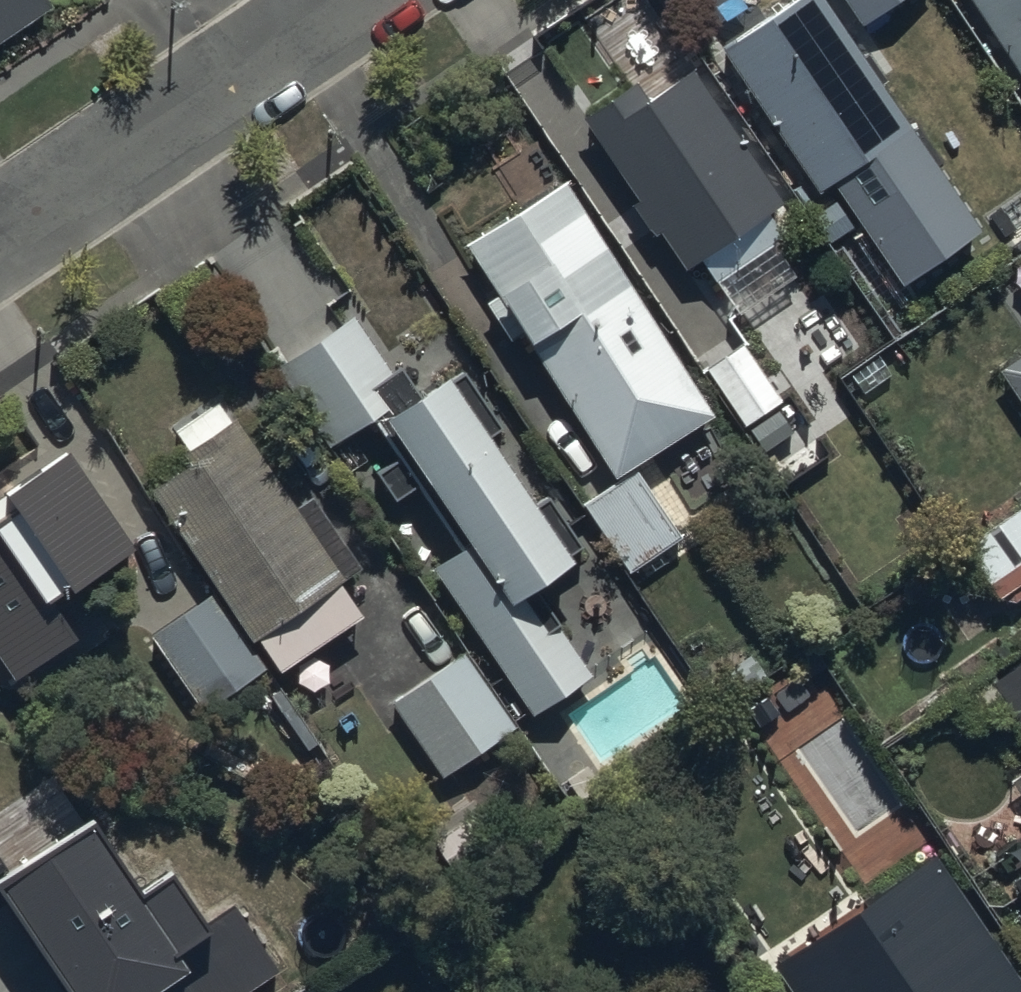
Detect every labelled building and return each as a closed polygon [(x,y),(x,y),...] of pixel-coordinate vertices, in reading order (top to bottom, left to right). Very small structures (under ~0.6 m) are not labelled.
[(42,0),(0,0),(0,64),(59,25),(42,0)] [(721,46),(817,191),(830,182),(897,285),(979,231),(911,129),(826,0),(791,0),(721,46)] [(898,0),(846,0),(862,24),(898,0)] [(1020,73),(1020,0),(973,0),(1020,73)] [(782,207),(691,70),(648,98),(634,77),(582,111),(596,133),(687,270),(782,207)] [(638,472),(712,423),(552,180),(461,240),(622,482),(638,472)] [(593,676),(534,587),(574,561),(448,371),(411,396),(356,313),(271,369),(326,452),(377,418),(462,546),(433,565),(533,715),(593,676)] [(700,368),(744,436),(787,407),(742,340),(700,368)] [(1000,372),(1020,403),(1020,358),(1000,372)] [(152,474),(282,669),(367,613),(238,418),(152,474)] [(130,549),(72,462),(1,509),(0,507),(0,661),(3,665),(74,619),(59,596),(130,549)] [(581,509),(627,578),(683,540),(638,472),(622,482),(581,509)] [(963,544),(1000,599),(1020,585),(1020,506),(963,544)] [(203,714),(268,671),(214,590),(149,633),(203,714)] [(441,777),(514,729),(464,654),(391,702),(441,777)] [(991,685),(1020,730),(1020,665),(991,685)] [(487,808),(436,843),(462,881),(513,846),(487,808)] [(93,817),(0,881),(0,892),(68,991),(252,991),(282,971),(236,903),(207,923),(172,873),(144,892),(93,817)] [(938,853),(772,962),(792,991),(1020,991),(1020,979),(938,853)] [(1011,881),(1020,896),(1020,875),(1011,881)]
